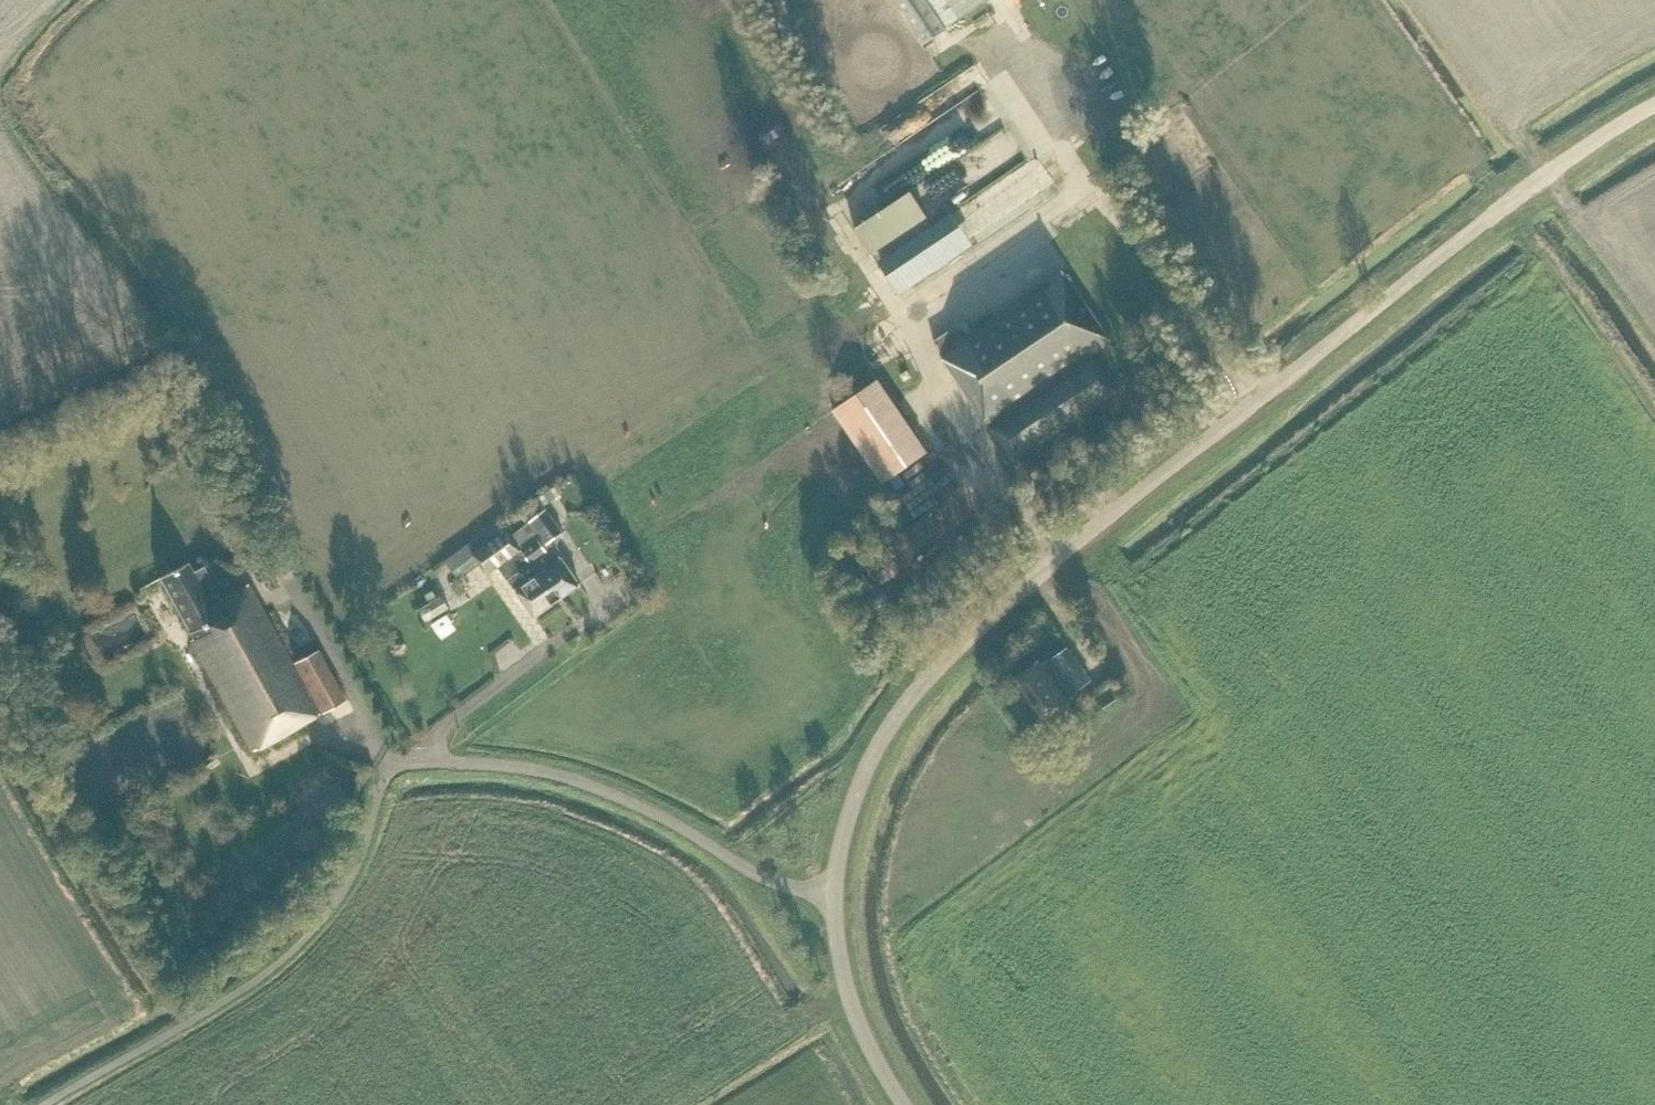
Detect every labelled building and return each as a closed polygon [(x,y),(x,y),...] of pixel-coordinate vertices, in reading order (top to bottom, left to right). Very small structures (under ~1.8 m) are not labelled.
[(921,45),(945,29),(962,19),(989,0),(892,0),(921,45)] [(926,215),(910,192),(855,229),(871,252),(926,215)] [(947,259),(927,230),(878,264),(898,293),(947,259)] [(1062,271),(962,338),(954,327),(934,341),(942,352),(940,353),(988,423),(990,422),(991,424),(990,425),(1014,461),(1116,391),(1091,353),(1110,340),(1062,271)] [(928,452),(878,379),(832,410),(882,483),(928,452)] [(558,483),(536,499),(542,508),(564,492),(558,483)] [(559,554),(551,542),(563,531),(558,525),(566,519),(555,505),(544,513),(537,504),(522,516),(527,523),(511,536),(522,551),(522,550),(557,601),(580,584),(559,554)] [(479,563),(488,574),(521,550),(506,530),(478,551),(471,542),(446,559),(458,577),(479,563)] [(522,551),(506,562),(499,567),(535,617),(557,601),(522,550),(522,551)] [(300,681),(303,679),(322,712),(344,699),(316,650),(294,663),(300,673),(297,674),(247,583),(220,598),(217,594),(214,596),(210,588),(213,586),(203,566),(193,572),(187,562),(159,577),(193,639),(190,640),(252,751),(319,713),(300,681)] [(441,596),(419,610),(427,622),(449,609),(441,596)] [(1066,673),(1078,689),(1091,681),(1067,647),(1054,656),(1042,665),(1039,660),(1014,678),(1044,721),(1069,704),(1054,682),(1066,673)] [(218,762),(214,756),(203,763),(206,769),(218,762)]
